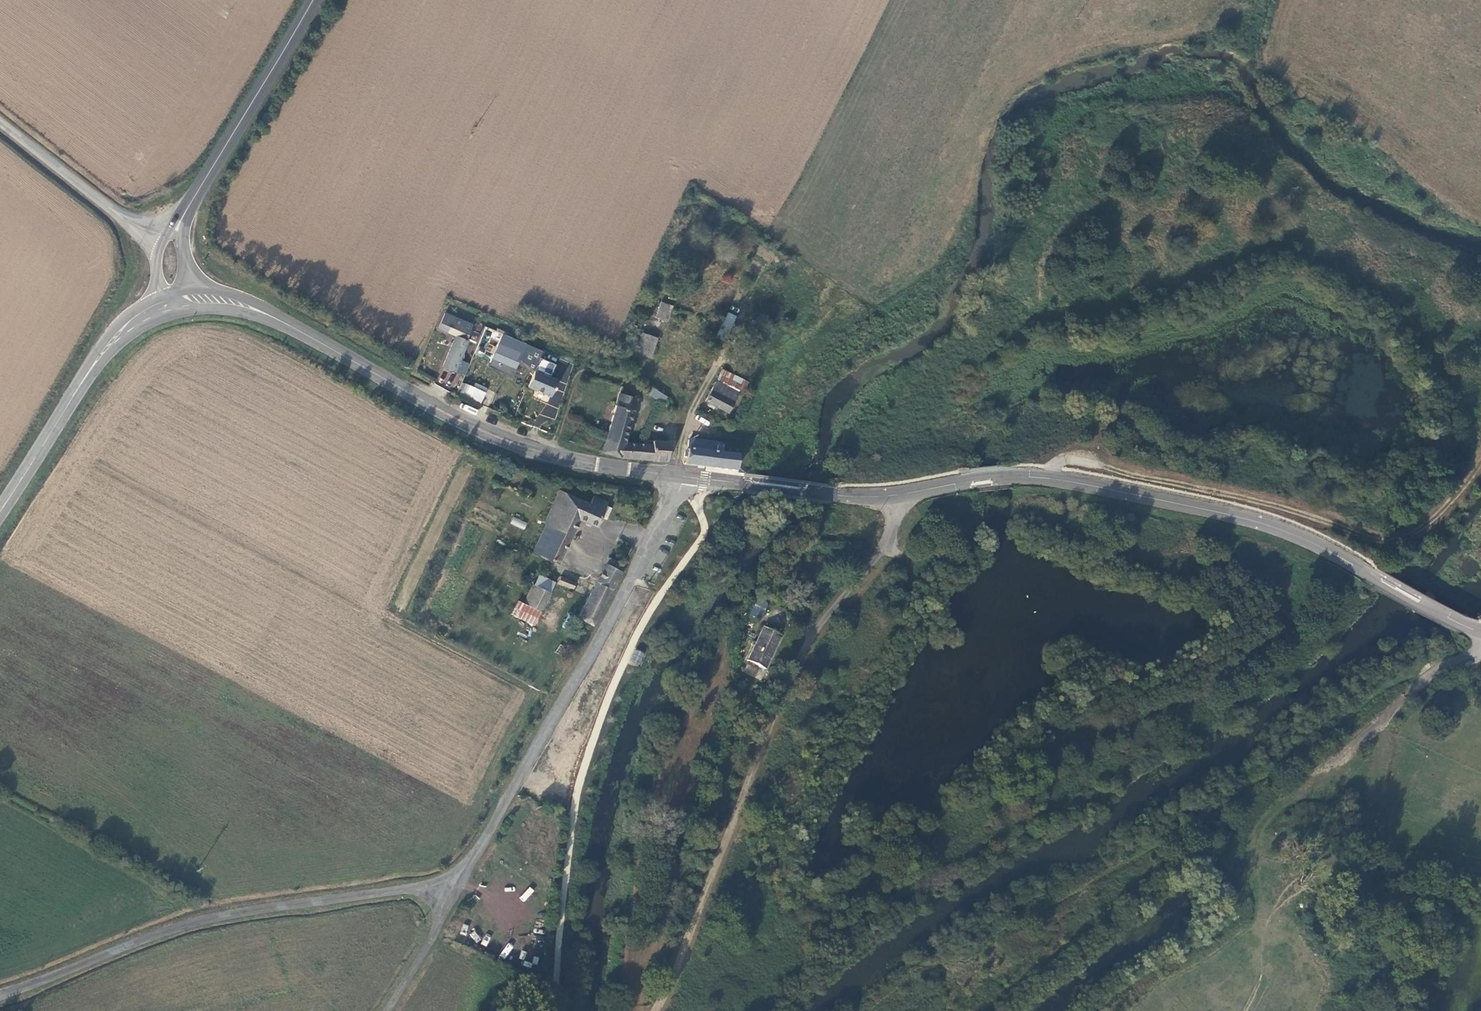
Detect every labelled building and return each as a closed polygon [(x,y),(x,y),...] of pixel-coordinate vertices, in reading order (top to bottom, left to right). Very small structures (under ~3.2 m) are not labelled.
[(715,336),(725,341),(737,316),(728,312),(715,336)] [(658,313),(651,326),(659,330),(666,317),(658,313)] [(442,327),(432,323),(427,337),(434,340),(435,338),(438,340),(437,341),(444,344),(432,375),(445,380),(457,348),(454,347),(460,333),(443,326),(442,327)] [(707,339),(698,334),(692,346),(702,351),(707,339)] [(637,339),(628,359),(642,366),(651,345),(637,339)] [(483,363),(500,370),(504,369),(505,366),(508,366),(521,376),(522,373),(524,373),(517,391),(541,400),(547,384),(539,381),(544,368),(528,362),(531,354),(492,340),(483,363)] [(468,352),(465,360),(471,363),(474,355),(468,352)] [(625,378),(628,377),(629,373),(628,370),(627,369),(624,368),(621,370),(620,371),(619,373),(621,377),(624,378),(625,378)] [(652,387),(648,395),(664,403),(668,396),(652,387)] [(708,387),(699,404),(719,415),(729,397),(708,387)] [(450,399),(471,407),(475,397),(454,389),(450,399)] [(631,465),(662,468),(663,451),(647,450),(646,454),(617,449),(629,404),(611,399),(595,460),(609,464),(631,465)] [(683,448),(678,470),(726,476),(727,462),(711,460),(712,451),(683,448)] [(582,511),(554,498),(537,534),(539,535),(528,560),(541,566),(550,571),(573,525),(591,534),(595,525),(601,527),(607,516),(601,513),(603,509),(588,501),(582,511)] [(512,516),(509,523),(524,530),(527,523),(512,516)] [(604,565),(572,623),(587,632),(614,579),(611,578),(615,571),(604,565)] [(549,587),(552,588),(568,595),(571,587),(560,582),(561,579),(558,577),(556,579),(552,578),(549,579),(548,579),(547,583),(549,586),(549,587)] [(548,589),(534,582),(528,591),(519,608),(511,606),(504,619),(527,631),(534,617),(548,589)] [(758,608),(750,604),(742,620),(754,627),(760,614),(760,612),(760,610),(758,608)] [(776,641),(755,632),(739,665),(759,674),(776,641)] [(524,902),(534,891),(530,887),(519,897),(524,902)]
